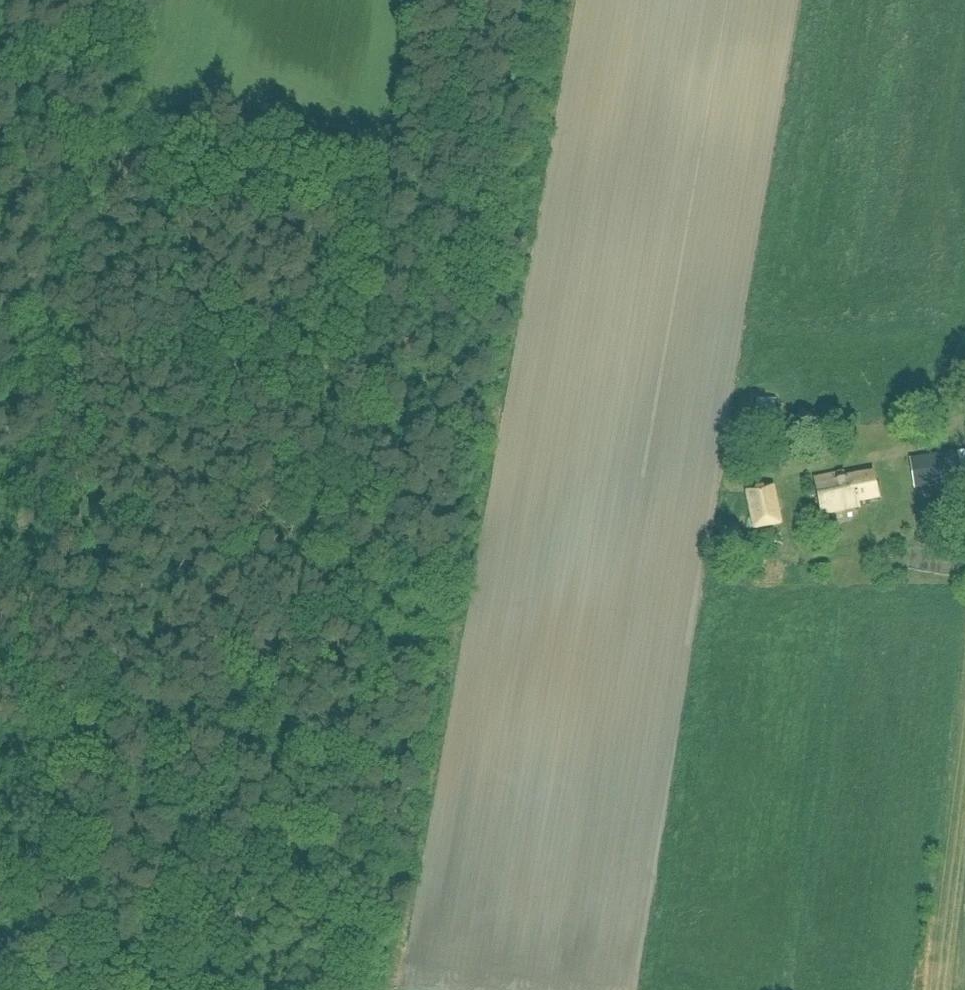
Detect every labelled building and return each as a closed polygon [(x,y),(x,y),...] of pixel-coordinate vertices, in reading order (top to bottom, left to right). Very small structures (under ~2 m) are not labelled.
[(756,400),(756,402),(756,411),(776,412),(776,402),(776,401),(756,400)] [(964,467),(964,454),(943,458),(946,470),(964,467)] [(914,475),(938,471),(936,458),(912,461),(914,475)] [(846,480),(846,475),(816,480),(822,515),(859,508),(858,502),(876,498),(872,476),(846,480)] [(753,527),(779,522),(773,488),(747,493),(753,527)]
